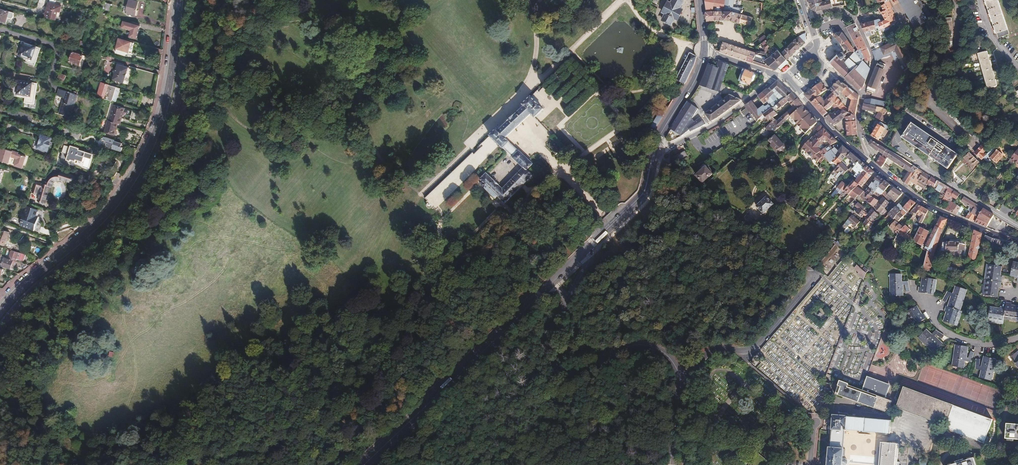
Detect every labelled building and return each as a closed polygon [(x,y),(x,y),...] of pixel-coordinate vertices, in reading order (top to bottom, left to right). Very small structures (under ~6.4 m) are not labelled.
[(132,0),(128,0),(125,12),(134,15),(138,2),(132,0)] [(679,0),(673,0),(670,4),(668,2),(662,12),(665,14),(662,20),(670,24),(673,19),(676,20),(682,10),(679,8),(682,2),(679,0)] [(708,24),(712,24),(711,20),(729,20),(750,25),(752,17),(741,14),(742,9),(734,7),(734,0),(705,0),(708,24)] [(812,9),(816,11),(826,8),(835,7),(832,0),(830,0),(825,2),(824,0),(809,0),(812,9)] [(932,18),(922,0),(898,0),(910,20),(916,16),(921,24),(932,18)] [(996,32),(1004,30),(1005,35),(1009,34),(998,0),(985,0),(996,32)] [(877,20),(882,30),(883,32),(887,31),(888,30),(889,28),(888,26),(889,26),(890,24),(890,22),(895,20),(894,17),(896,16),(892,8),(889,1),(882,6),(884,10),(882,11),(885,20),(883,21),(883,20),(881,20),(879,19),(877,20)] [(48,3),(47,8),(60,11),(62,7),(48,3)] [(47,8),(44,18),(55,21),(58,12),(60,12),(60,11),(47,8)] [(14,20),(14,19),(13,19),(14,13),(0,9),(0,16),(14,20)] [(0,16),(0,21),(12,25),(14,20),(0,16)] [(914,28),(921,24),(916,16),(910,20),(914,28)] [(799,17),(792,18),(794,25),(801,23),(799,17)] [(861,23),(865,33),(869,32),(869,33),(870,33),(870,32),(871,31),(871,30),(879,28),(879,30),(882,30),(877,20),(861,23)] [(954,50),(950,20),(943,20),(948,51),(954,50)] [(136,36),(139,27),(121,23),(120,27),(130,29),(128,34),(136,36)] [(846,28),(853,41),(861,36),(855,23),(846,28)] [(841,45),(847,40),(842,32),(835,33),(834,35),(841,45)] [(781,53),(787,59),(804,42),(799,36),(781,53)] [(857,48),(858,49),(858,50),(861,49),(862,51),(867,49),(866,46),(861,36),(853,41),(856,46),(855,46),(856,48),(857,48)] [(134,43),(119,39),(115,52),(127,56),(128,53),(131,54),(134,43)] [(845,48),(847,51),(854,51),(853,49),(851,45),(847,40),(841,45),(845,48)] [(898,59),(907,54),(906,53),(907,52),(906,50),(905,51),(903,47),(904,47),(903,45),(902,45),(899,40),(894,43),(893,41),(891,42),(889,43),(887,44),(880,47),(882,51),(885,56),(892,52),(893,54),(897,60),(898,59)] [(41,48),(19,41),(14,57),(26,61),(26,63),(35,66),(41,48)] [(720,52),(732,55),(735,46),(723,42),(720,52)] [(150,51),(161,55),(162,49),(151,46),(150,51)] [(732,55),(741,59),(745,49),(735,46),(732,55)] [(876,59),(883,57),(880,48),(873,51),(876,59)] [(741,59),(753,62),(754,56),(756,53),(755,52),(745,49),(741,59)] [(858,49),(855,52),(861,62),(862,60),(864,57),(862,51),(861,49),(858,50),(858,49)] [(866,61),(870,61),(870,57),(867,49),(862,51),(864,57),(866,61)] [(753,62),(768,68),(773,70),(775,70),(787,59),(781,53),(778,50),(773,54),(764,60),(754,56),(753,62)] [(70,61),(75,62),(82,65),(85,56),(79,54),(79,52),(75,51),(75,52),(73,52),(70,61)] [(978,54),(980,60),(989,58),(987,51),(978,54)] [(857,67),(867,77),(870,68),(862,60),(861,62),(855,52),(854,52),(849,58),(857,67)] [(692,70),(696,58),(690,54),(677,80),(684,85),(685,84),(692,70)] [(831,61),(830,60),(828,61),(829,62),(829,63),(830,64),(831,63),(834,66),(833,67),(834,68),(835,67),(839,72),(838,72),(839,73),(840,73),(845,77),(844,77),(845,78),(846,77),(848,80),(848,81),(849,81),(851,83),(851,84),(852,84),(853,83),(859,90),(865,84),(867,77),(857,67),(849,58),(848,59),(845,62),(841,58),(838,56),(839,55),(838,54),(837,55),(836,54),(835,55),(836,56),(831,61)] [(907,54),(898,59),(902,64),(903,63),(905,66),(911,62),(912,61),(911,61),(910,60),(910,56),(909,57),(907,54)] [(708,64),(700,86),(718,92),(727,65),(717,62),(716,67),(708,64)] [(877,63),(868,88),(875,91),(885,66),(877,63)] [(117,65),(115,71),(114,74),(112,80),(123,83),(128,68),(117,65)] [(754,74),(754,73),(743,69),(739,80),(750,84),(751,80),(752,80),(753,80),(755,75),(754,74)] [(66,76),(59,74),(57,80),(64,83),(66,76)] [(995,79),(985,82),(987,88),(997,86),(995,79)] [(38,84),(15,80),(13,96),(24,98),(24,103),(34,105),(38,84)] [(852,114),(855,116),(859,96),(849,88),(838,81),(838,82),(837,80),(833,84),(834,85),(830,90),(832,93),(836,97),(841,93),(846,98),(847,97),(852,100),(849,111),(849,113),(852,114)] [(784,98),(790,93),(778,82),(768,90),(767,89),(763,92),(769,100),(765,102),(767,105),(769,104),(769,105),(772,108),(773,108),(776,106),(775,105),(776,104),(773,101),(769,96),(776,91),(784,98)] [(105,95),(108,85),(103,83),(102,87),(100,86),(97,96),(106,99),(106,96),(105,95)] [(807,99),(811,103),(815,100),(819,96),(827,90),(821,83),(811,91),(804,95),(805,96),(807,99)] [(743,99),(747,95),(723,84),(720,91),(725,93),(725,94),(726,95),(711,106),(712,108),(706,113),(712,120),(720,115),(743,99)] [(106,99),(113,101),(117,88),(108,85),(105,95),(106,96),(106,99)] [(943,97),(948,89),(943,85),(938,94),(943,97)] [(78,95),(58,89),(56,96),(63,98),(59,112),(71,116),(78,95)] [(780,101),(784,98),(776,91),(769,96),(773,101),(777,98),(780,101)] [(769,100),(763,92),(758,96),(764,103),(765,102),(769,100)] [(790,104),(797,99),(791,92),(790,93),(784,98),(780,101),(778,102),(782,107),(788,102),(790,104)] [(819,96),(815,100),(826,111),(831,107),(831,106),(833,103),(832,102),(832,101),(836,98),(836,97),(832,93),(828,97),(824,101),(824,100),(823,98),(822,99),(820,96),(819,96)] [(481,181),(496,195),(503,202),(532,175),(526,170),(532,164),(507,137),(532,112),(536,117),(545,108),(533,94),(531,96),(524,102),(509,116),(498,127),(491,134),(502,145),(523,167),(502,187),(486,171),(480,177),(481,179),(480,180),(481,181)] [(832,102),(833,103),(834,103),(842,111),(847,112),(847,109),(842,105),(843,104),(839,101),(840,101),(836,98),(832,101),(832,102)] [(802,106),(802,105),(797,99),(790,104),(792,107),(777,121),(775,119),(775,120),(772,122),(766,127),(769,130),(772,133),(776,130),(786,121),(786,120),(790,117),(801,106),(802,106)] [(879,107),(881,101),(871,99),(870,105),(879,107)] [(811,103),(824,117),(827,113),(826,111),(815,100),(811,103)] [(762,117),(763,115),(758,110),(752,101),(745,106),(748,110),(755,120),(757,122),(762,117)] [(686,102),(670,130),(680,136),(690,118),(696,108),(686,102)] [(775,112),(782,107),(778,102),(776,104),(775,105),(776,106),(773,108),(772,108),(763,114),(763,115),(768,121),(770,119),(773,117),(778,114),(775,112)] [(844,117),(845,117),(851,116),(852,114),(849,113),(847,112),(842,111),(834,103),(833,103),(831,106),(838,111),(831,117),(836,124),(841,121),(841,120),(844,117)] [(119,123),(121,124),(126,108),(114,105),(110,120),(119,123)] [(657,117),(661,120),(669,108),(664,105),(657,117)] [(763,115),(763,114),(772,108),(769,105),(768,106),(767,105),(765,106),(764,105),(758,110),(763,115)] [(805,134),(816,123),(801,106),(790,117),(805,134)] [(816,123),(817,122),(802,106),(801,106),(816,123)] [(882,121),(888,109),(881,108),(876,117),(882,121)] [(825,118),(833,127),(836,124),(831,117),(829,114),(825,118)] [(847,135),(857,134),(855,116),(852,114),(851,116),(845,117),(847,135)] [(646,136),(649,140),(661,120),(657,117),(646,136)] [(690,118),(680,136),(705,125),(699,118),(693,122),(690,118)] [(119,123),(110,120),(109,120),(105,132),(115,135),(119,123)] [(885,128),(886,125),(880,121),(871,136),(878,140),(885,128)] [(947,168),(956,153),(911,123),(901,138),(947,168)] [(82,130),(74,127),(72,136),(80,138),(82,130)] [(822,143),(830,136),(823,129),(819,132),(814,136),(815,137),(822,143)] [(37,148),(48,151),(49,147),(51,148),(53,142),(51,141),(52,138),(41,134),(40,138),(39,138),(37,143),(39,144),(37,148)] [(115,141),(115,140),(98,134),(98,137),(101,138),(101,141),(103,141),(102,145),(106,146),(121,151),(123,146),(121,146),(122,143),(115,141)] [(769,140),(772,144),(772,145),(772,146),(772,147),(773,147),(775,147),(778,150),(783,145),(774,136),(769,140)] [(820,165),(821,163),(815,158),(809,153),(804,149),(805,148),(814,138),(812,136),(802,148),(807,153),(803,158),(809,163),(813,159),(820,165)] [(829,146),(837,141),(830,136),(822,143),(815,137),(814,138),(805,148),(810,152),(809,153),(815,158),(821,163),(824,159),(823,158),(818,154),(818,153),(829,145),(829,146)] [(887,157),(890,151),(872,140),(869,144),(878,151),(879,151),(882,154),(885,156),(884,158),(881,156),(876,163),(882,168),(883,166),(887,157)] [(772,145),(772,144),(770,145),(778,155),(787,147),(784,144),(783,145),(778,150),(775,147),(773,147),(772,147),(772,146),(772,145)] [(90,157),(91,153),(80,149),(81,148),(72,145),(71,147),(64,145),(62,152),(69,155),(67,160),(71,161),(72,159),(77,161),(77,159),(84,161),(86,156),(90,157)] [(831,151),(832,150),(829,146),(829,145),(818,153),(818,154),(823,158),(825,156),(824,155),(830,150),(831,151)] [(863,170),(865,165),(842,146),(838,151),(844,156),(851,162),(854,164),(852,168),(852,169),(856,173),(854,177),(855,178),(853,181),(854,182),(860,174),(863,170)] [(979,162),(984,157),(981,155),(986,150),(981,146),(972,155),(979,161),(979,162)] [(1,148),(0,149),(25,157),(25,156),(18,154),(18,152),(12,150),(11,151),(1,148)] [(835,156),(838,151),(834,148),(832,150),(831,151),(830,150),(824,155),(825,156),(830,163),(832,162),(838,166),(840,162),(840,161),(835,156)] [(0,149),(0,150),(0,161),(8,163),(10,156),(16,158),(14,165),(19,167),(20,163),(23,163),(25,157),(0,149)] [(1009,161),(1013,165),(1015,161),(1017,164),(1017,149),(1009,161)] [(844,156),(838,151),(835,156),(840,161),(844,156)] [(917,169),(917,168),(903,158),(890,151),(887,157),(893,161),(909,171),(902,181),(907,185),(910,179),(912,176),(917,169)] [(991,155),(988,153),(985,156),(990,161),(995,164),(1002,157),(994,152),(991,155)] [(682,159),(679,153),(669,158),(671,163),(682,159)] [(979,161),(972,155),(970,153),(964,158),(973,167),(979,161)] [(893,161),(887,157),(883,166),(888,170),(893,161)] [(964,181),(973,171),(962,161),(952,178),(955,180),(957,176),(964,181)] [(842,164),(840,162),(838,166),(838,167),(837,166),(831,173),(835,177),(836,177),(837,178),(839,176),(838,175),(840,172),(844,175),(848,170),(846,168),(848,167),(843,162),(842,164)] [(703,183),(712,174),(706,167),(706,166),(704,164),(700,167),(702,170),(696,176),(703,183)] [(871,176),(874,172),(873,171),(865,165),(863,170),(871,176)] [(867,180),(871,176),(863,170),(860,174),(867,180)] [(908,186),(920,196),(927,184),(931,177),(919,170),(914,177),(912,176),(910,179),(911,180),(908,186)] [(78,176),(63,172),(61,179),(76,183),(78,176)] [(864,184),(867,180),(860,174),(854,182),(858,185),(861,187),(864,184)] [(853,181),(847,176),(841,182),(844,184),(840,189),(842,192),(848,186),(853,181)] [(877,176),(875,179),(874,180),(875,181),(874,183),(872,183),(869,187),(870,188),(875,192),(876,191),(884,181),(877,176)] [(959,187),(964,181),(957,176),(955,180),(953,183),(959,187)] [(945,194),(948,187),(931,177),(927,184),(945,194)] [(496,195),(481,181),(441,220),(438,225),(436,231),(436,233),(438,237),(448,245),(455,243),(462,237),(499,202),(494,197),(496,195)] [(856,186),(858,185),(854,182),(853,181),(848,186),(849,188),(848,188),(852,191),(857,187),(856,186)] [(890,185),(884,181),(876,191),(881,195),(890,185)] [(46,202),(50,188),(43,186),(39,199),(46,202)] [(872,195),(875,192),(870,188),(866,193),(857,187),(852,191),(849,194),(855,199),(856,199),(859,195),(864,199),(867,202),(871,196),(871,197),(872,195)] [(902,194),(893,187),(884,198),(888,202),(889,201),(888,200),(890,198),(894,202),(902,194)] [(950,197),(953,190),(948,187),(945,194),(944,196),(947,199),(950,197)] [(879,203),(879,202),(873,198),(871,197),(871,196),(867,202),(875,208),(879,203)] [(763,214),(773,205),(766,197),(756,206),(763,214)] [(979,210),(981,207),(964,197),(961,201),(963,202),(962,203),(973,209),(971,213),(969,212),(965,218),(973,221),(979,210)] [(888,202),(884,198),(883,198),(879,202),(879,203),(884,209),(889,203),(888,202)] [(1012,211),(1017,205),(1007,198),(1002,205),(1012,211)] [(949,211),(954,203),(950,200),(944,209),(949,211)] [(866,213),(867,211),(864,209),(865,208),(859,203),(855,206),(857,208),(858,206),(866,213)] [(884,209),(879,203),(875,208),(881,213),(884,209)] [(903,208),(898,203),(888,214),(894,220),(895,219),(899,214),(901,215),(902,214),(904,216),(906,213),(905,212),(905,211),(903,209),(903,208)] [(956,214),(960,207),(954,203),(949,211),(956,214)] [(973,209),(962,203),(960,207),(956,214),(959,216),(963,208),(969,212),(971,213),(973,209)] [(921,206),(917,204),(911,212),(916,215),(921,206)] [(25,210),(36,214),(38,209),(26,206),(25,210)] [(862,217),(866,213),(858,206),(857,208),(853,211),(855,212),(862,217)] [(928,210),(921,206),(916,215),(920,217),(918,221),(921,224),(922,222),(928,210)] [(847,207),(844,210),(846,211),(850,215),(855,212),(853,211),(847,207)] [(975,222),(986,227),(994,215),(981,207),(979,210),(982,211),(981,212),(980,212),(978,215),(979,215),(975,222)] [(867,214),(873,220),(875,217),(878,214),(872,209),(867,214)] [(22,219),(36,224),(39,217),(36,216),(36,214),(25,210),(22,219)] [(741,220),(748,225),(753,220),(748,214),(741,220)] [(867,230),(871,233),(875,229),(872,225),(873,224),(871,222),(873,220),(867,214),(864,218),(867,219),(862,224),(868,228),(867,230)] [(899,214),(895,219),(899,222),(904,216),(902,214),(901,215),(899,214)] [(852,215),(841,228),(843,231),(850,223),(858,229),(859,228),(859,226),(857,225),(860,222),(852,215)] [(816,219),(812,216),(808,220),(813,224),(816,221),(816,219)] [(947,219),(941,217),(935,227),(942,230),(947,219)] [(21,223),(35,228),(36,224),(22,219),(21,223)] [(890,227),(894,231),(899,224),(896,221),(890,227)] [(894,231),(897,234),(899,233),(903,228),(899,224),(894,231)] [(903,228),(899,233),(903,237),(904,236),(906,234),(911,230),(906,226),(905,226),(903,228)] [(942,230),(935,227),(930,237),(926,245),(924,250),(927,251),(934,253),(936,248),(935,248),(942,230)] [(912,241),(911,243),(914,245),(915,243),(920,245),(919,246),(918,246),(918,247),(921,248),(923,244),(928,232),(919,228),(912,241)] [(980,241),(982,242),(983,235),(974,231),(972,238),(980,240),(980,241)] [(994,239),(985,235),(983,242),(1002,248),(1004,241),(994,239)] [(905,238),(899,264),(923,270),(927,251),(924,250),(926,245),(924,244),(923,244),(921,248),(918,247),(914,245),(911,243),(910,242),(908,241),(905,238)] [(980,240),(972,238),(967,258),(975,260),(980,241),(980,240)] [(956,256),(962,257),(965,244),(964,244),(964,242),(960,242),(960,243),(947,242),(947,243),(943,242),(941,250),(946,251),(952,251),(952,253),(953,253),(953,251),(957,251),(956,256)] [(23,259),(25,254),(11,249),(10,252),(14,253),(13,256),(23,259)] [(927,251),(923,270),(930,271),(934,253),(927,251)] [(10,267),(13,260),(4,257),(2,265),(10,267)] [(985,274),(984,279),(1001,281),(1002,276),(998,276),(998,273),(1000,274),(1001,266),(990,264),(988,274),(985,274)] [(954,275),(955,268),(938,265),(937,272),(954,275)] [(866,273),(860,267),(857,271),(858,272),(864,278),(866,273)] [(905,284),(906,291),(910,291),(908,281),(901,281),(901,274),(895,274),(896,277),(890,277),(890,289),(891,289),(891,293),(890,293),(890,295),(902,295),(902,287),(901,287),(901,284),(905,284)] [(922,287),(919,286),(918,292),(934,294),(935,289),(932,289),(933,279),(922,277),(921,285),(922,285),(922,287)] [(985,295),(996,296),(998,289),(996,289),(996,286),(1000,287),(1001,281),(984,279),(984,284),(986,285),(985,295)] [(953,293),(947,291),(942,300),(946,302),(949,296),(952,297),(951,299),(950,298),(948,306),(959,310),(960,308),(959,308),(960,304),(961,304),(965,292),(960,291),(961,288),(955,286),(953,293)] [(1003,319),(1009,320),(1009,317),(1017,318),(1017,306),(1013,306),(1013,307),(1011,306),(1011,303),(1006,302),(1005,307),(1003,319)] [(926,318),(923,313),(920,315),(919,313),(920,312),(916,305),(906,311),(911,320),(909,321),(911,326),(926,318)] [(948,306),(946,306),(944,311),(947,312),(946,314),(945,314),(943,321),(954,325),(957,315),(960,316),(961,311),(959,310),(948,306)] [(997,323),(1003,323),(1003,319),(1005,307),(1000,306),(999,309),(997,309),(997,308),(989,307),(988,318),(998,320),(997,323)] [(944,335),(935,330),(931,334),(926,329),(922,333),(924,335),(920,339),(929,348),(929,347),(932,350),(932,351),(933,352),(942,344),(935,338),(933,337),(936,334),(942,338),(944,335)] [(970,361),(974,352),(970,351),(967,357),(964,357),(964,355),(966,355),(967,346),(955,345),(955,347),(955,351),(954,350),(952,363),(957,364),(957,366),(963,367),(964,360),(970,361)] [(979,359),(975,358),(974,368),(981,370),(979,377),(984,378),(985,376),(991,377),(994,365),(993,365),(994,361),(995,361),(995,359),(984,356),(982,364),(982,367),(979,366),(979,359)] [(867,376),(865,383),(864,387),(862,390),(848,384),(849,384),(840,380),(835,394),(850,399),(887,413),(892,400),(885,398),(886,396),(886,395),(890,385),(867,376)] [(984,444),(993,422),(905,386),(896,408),(984,444)] [(847,463),(847,461),(845,458),(842,458),(842,453),(844,453),(844,449),(843,449),(845,430),(845,429),(890,434),(891,421),(846,416),(834,415),(833,415),(832,423),(829,422),(828,433),(831,433),(830,447),(829,447),(827,464),(845,464),(847,463)] [(1006,423),(1005,438),(1007,438),(1007,440),(1013,441),(1013,439),(1017,439),(1017,424),(1006,423)] [(889,443),(881,442),(878,464),(887,464),(889,443)] [(889,443),(887,464),(897,464),(899,444),(889,443)] [(771,464),(757,452),(749,463),(751,464),(770,464),(771,464)]
